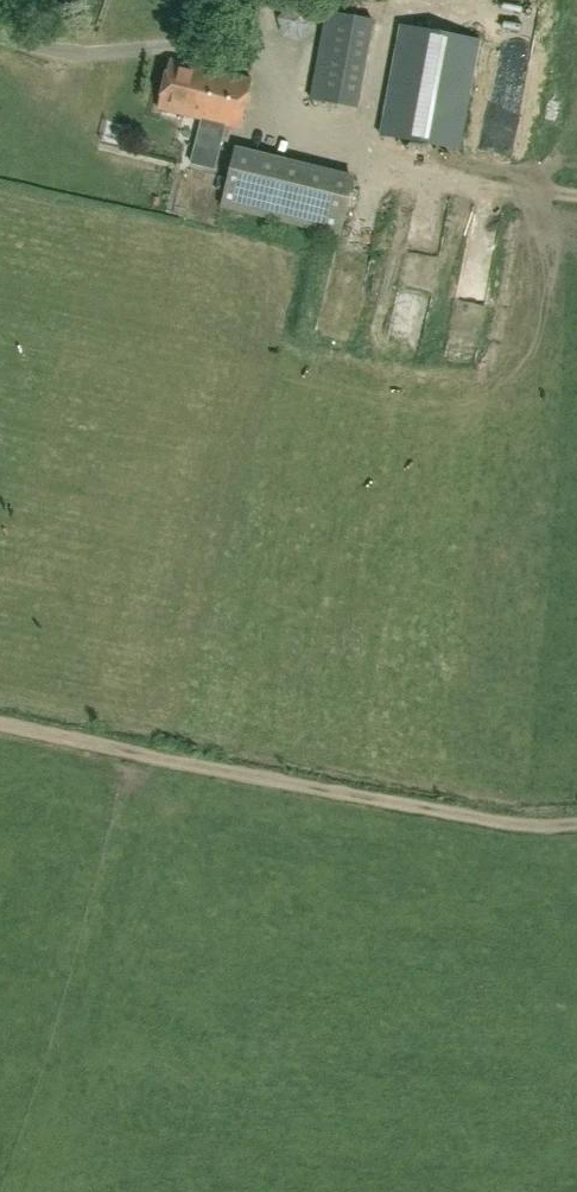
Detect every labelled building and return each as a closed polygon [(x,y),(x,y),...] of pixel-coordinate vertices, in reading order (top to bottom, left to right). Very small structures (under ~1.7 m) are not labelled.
[(326,12),(310,99),(354,107),(370,20),(326,12)] [(401,26),(381,136),(460,150),(480,40),(401,26)] [(171,59),(158,108),(203,119),(227,125),(240,128),(252,79),(171,59)] [(203,119),(197,143),(221,149),(227,125),(203,119)] [(216,167),(221,149),(197,143),(192,161),(216,167)] [(246,212),(260,157),(234,150),(220,206),(246,212)] [(354,180),(260,157),(246,212),(340,235),(354,180)]
